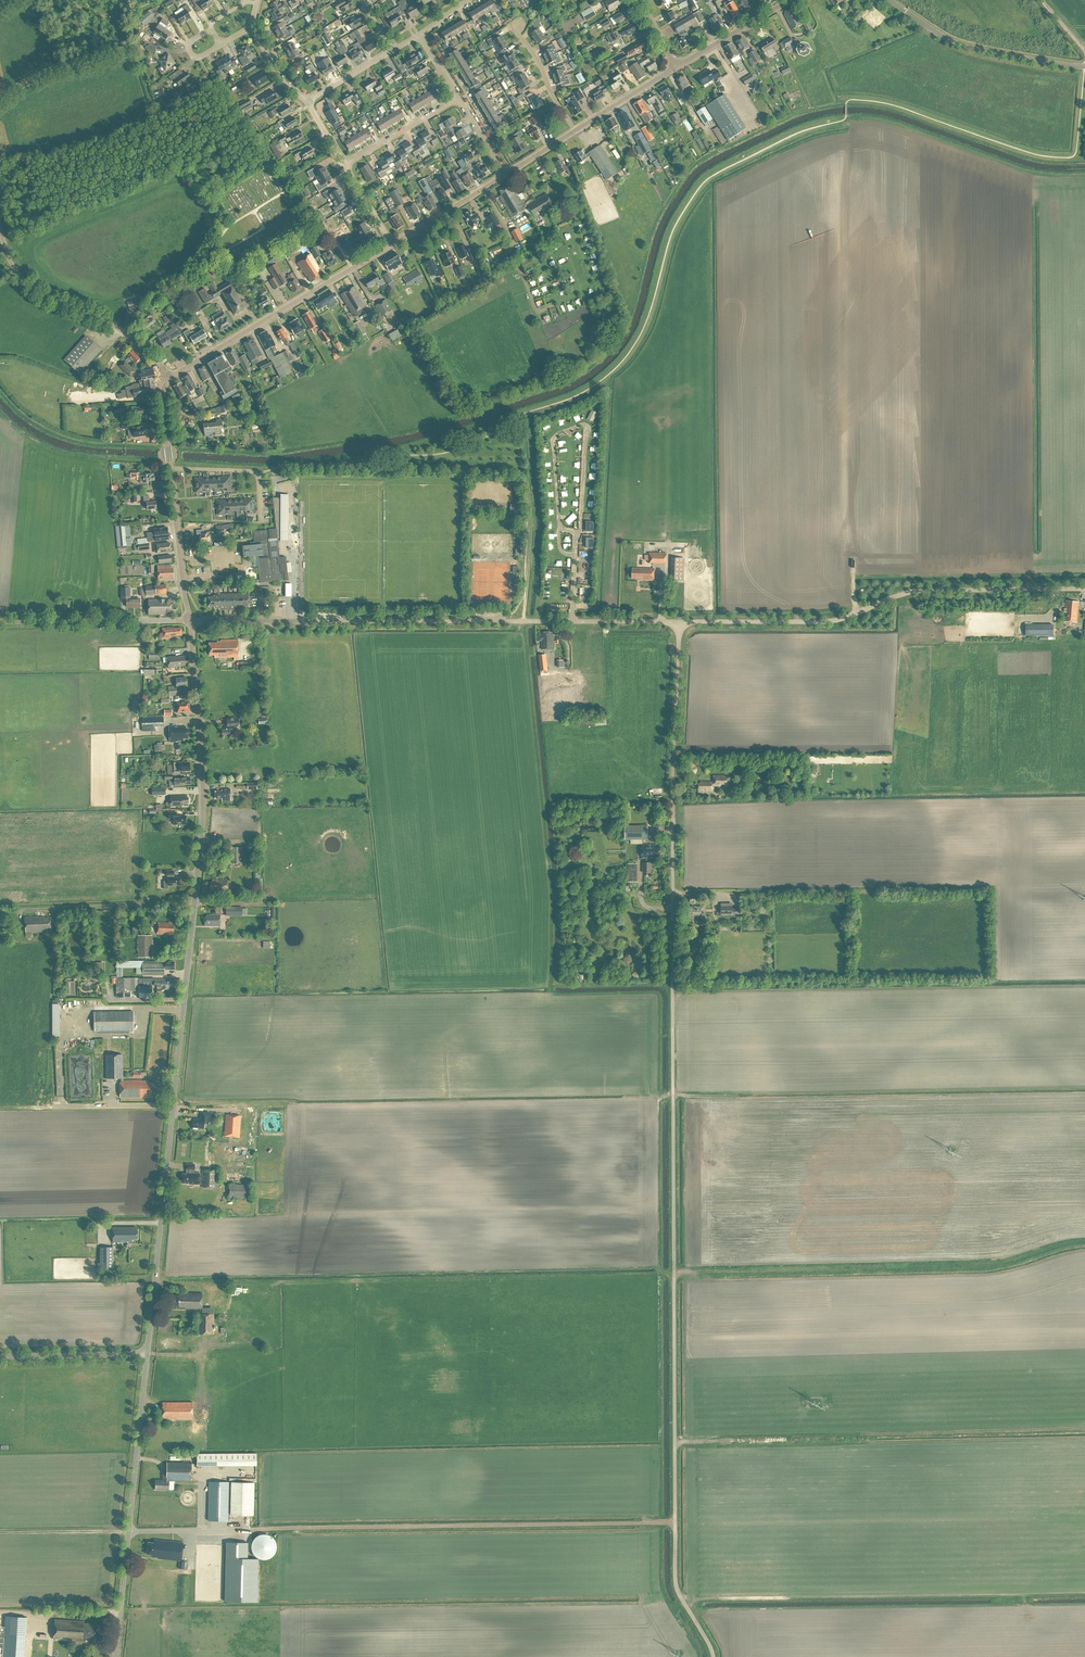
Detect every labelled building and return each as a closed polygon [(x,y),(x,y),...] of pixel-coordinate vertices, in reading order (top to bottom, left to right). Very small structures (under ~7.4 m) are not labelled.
[(204,0),(202,0),(200,1),(200,0),(192,0),(196,7),(200,5),(204,11),(209,8),(204,0)] [(209,8),(214,5),(211,0),(204,0),(209,8)] [(299,1),(299,0),(291,0),(292,0),(288,2),(292,9),(298,5),(297,3),(299,1)] [(397,3),(399,7),(404,15),(407,13),(410,19),(419,14),(414,6),(408,10),(404,4),(402,0),(397,3)] [(581,0),(582,2),(579,3),(582,10),(593,5),(590,0),(582,0),(581,0)] [(621,0),(610,0),(603,4),(605,8),(607,7),(610,12),(617,8),(617,7),(623,4),(621,0)] [(686,1),(687,3),(692,12),(699,9),(695,0),(688,0),(686,1)] [(725,7),(728,11),(728,10),(734,19),(741,14),(732,0),(731,0),(724,4),(725,7)] [(753,0),(738,0),(742,7),(743,6),(747,12),(757,6),(753,0)] [(278,18),(277,16),(283,12),(283,11),(288,9),(284,2),(279,5),(277,1),(270,5),(273,11),(271,12),(274,17),(271,19),(273,21),(278,18)] [(352,7),(348,1),(342,4),(341,1),(334,5),(337,11),(341,9),(343,12),(352,7)] [(485,4),(490,11),(495,8),(491,1),(485,4)] [(484,15),(490,11),(485,4),(480,8),(484,15)] [(181,13),(186,22),(191,19),(188,13),(191,10),(187,5),(182,8),(184,11),(181,13)] [(404,15),(399,7),(392,11),(394,16),(388,20),(392,27),(395,26),(395,25),(402,21),(399,17),(404,15)] [(592,7),(581,13),(586,21),(597,15),(592,7)] [(474,11),(479,18),(484,15),(480,8),(474,11)] [(796,14),(793,8),(785,12),(786,14),(784,15),(792,30),(803,25),(797,14),(796,14)] [(472,20),(469,22),(473,28),(476,26),(475,24),(477,23),(475,20),(479,18),(474,11),(469,15),(472,20)] [(623,19),(629,15),(627,11),(623,13),(622,13),(613,17),(617,23),(624,20),(623,19)] [(673,15),(675,14),(673,11),(664,16),(669,24),(676,20),(673,15)] [(141,19),(139,21),(141,23),(143,26),(153,17),(149,12),(141,19)] [(699,12),(694,15),(699,24),(704,21),(699,12)] [(186,22),(181,13),(176,16),(181,25),(186,22)] [(694,29),(700,25),(694,15),(674,26),(679,33),(692,26),(694,29)] [(273,28),(276,34),(285,28),(284,26),(286,24),(285,22),(290,19),(288,16),(277,22),(278,25),(273,28)] [(348,32),(352,29),(362,23),(357,16),(351,20),(349,17),(342,21),(345,27),(348,32)] [(708,21),(710,26),(713,31),(721,27),(720,25),(722,24),(718,16),(714,19),(714,18),(708,21)] [(158,41),(160,37),(165,40),(171,32),(163,28),(165,25),(166,26),(168,23),(163,19),(160,22),(161,23),(160,25),(159,25),(154,32),(155,34),(153,37),(158,41)] [(601,24),(603,27),(603,28),(610,24),(608,19),(601,23),(601,24)] [(462,31),(465,35),(467,38),(469,37),(467,33),(468,33),(466,29),(468,28),(469,30),(473,28),(469,22),(466,24),(464,21),(458,24),(462,31)] [(813,31),(809,23),(804,26),(808,34),(813,31)] [(457,34),(462,31),(458,24),(453,27),(457,34)] [(531,35),(535,40),(543,34),(539,29),(542,27),(540,24),(535,28),(537,31),(531,35)] [(638,31),(634,24),(629,27),(629,26),(625,29),(620,32),(623,36),(627,33),(629,36),(638,31)] [(451,38),(457,34),(453,27),(447,31),(451,38)] [(285,28),(276,34),(279,40),(285,36),(286,39),(295,34),(292,28),(287,31),(285,28)] [(358,43),(361,47),(364,46),(368,52),(376,47),(372,39),(366,43),(364,38),(362,39),(357,30),(353,33),(358,43)] [(451,38),(447,31),(441,34),(446,41),(451,38)] [(613,42),(621,38),(617,31),(609,35),(613,42)] [(322,36),(327,45),(332,42),(327,33),(322,36)] [(687,41),(691,40),(687,33),(680,37),(682,39),(678,41),(679,42),(683,49),(690,45),(687,41)] [(543,34),(535,40),(539,45),(544,41),(546,44),(552,40),(548,35),(545,37),(543,34)] [(493,44),(495,47),(504,42),(501,36),(495,40),(493,37),(486,40),(490,46),(493,44)] [(746,54),(743,51),(749,47),(745,40),(744,41),(743,38),(737,42),(738,44),(738,45),(740,48),(738,49),(742,56),(746,54)] [(778,47),(773,38),(760,46),(764,53),(773,48),(775,50),(778,47)] [(782,43),(780,45),(782,50),(786,48),(786,49),(794,44),(791,38),(782,43)] [(298,43),(297,44),(295,42),(294,39),(287,43),(285,44),(286,47),(284,48),(288,54),(296,49),(300,47),(298,43)] [(346,54),(345,52),(348,50),(342,41),(339,43),(342,46),(336,50),(337,52),(339,52),(341,56),(335,61),(338,67),(348,62),(344,55),(346,54)] [(504,42),(495,47),(499,53),(496,54),(498,57),(503,54),(502,51),(508,47),(504,42)] [(359,49),(361,47),(358,43),(354,45),(355,48),(349,51),(350,54),(354,61),(363,55),(359,49)] [(644,43),(638,45),(627,51),(629,56),(636,52),(637,53),(641,51),(641,50),(646,47),(646,46),(645,43),(644,43)] [(250,49),(247,44),(242,47),(243,48),(242,49),(241,48),(238,50),(242,57),(239,58),(244,66),(250,63),(246,57),(252,53),(249,49),(250,49)] [(543,53),(546,59),(555,54),(554,51),(556,49),(554,44),(548,47),(549,50),(543,53)] [(735,49),(732,44),(724,48),(728,54),(726,54),(730,61),(740,55),(738,51),(737,52),(736,49),(735,49)] [(155,53),(157,46),(150,45),(146,48),(151,56),(155,53)] [(807,53),(808,50),(807,47),(803,46),(801,47),(799,50),(801,53),(804,54),(807,53)] [(296,49),(288,54),(291,60),(296,58),(297,60),(304,56),(302,53),(300,55),(296,49)] [(451,58),(453,60),(460,56),(464,53),(463,51),(459,53),(457,50),(448,55),(451,59),(451,58)] [(755,50),(748,54),(751,58),(749,59),(751,64),(755,61),(757,64),(762,61),(755,50)] [(421,60),(416,53),(413,55),(405,60),(409,67),(421,60)] [(162,66),(157,69),(161,74),(165,70),(170,67),(170,68),(171,67),(175,64),(168,54),(159,61),(162,66)] [(555,54),(546,59),(548,65),(555,61),(556,64),(562,62),(561,59),(558,60),(555,54)] [(505,62),(507,66),(516,60),(512,55),(506,58),(504,56),(499,59),(502,64),(505,62)] [(626,55),(617,60),(620,66),(629,61),(626,55)] [(221,60),(228,72),(231,71),(228,67),(231,65),(233,67),(236,65),(233,59),(230,61),(227,56),(222,59),(221,60)] [(456,66),(464,62),(468,59),(467,57),(462,59),(460,56),(453,60),(452,61),(454,64),(455,64),(456,66)] [(647,56),(642,59),(640,56),(636,58),(638,62),(642,68),(646,65),(650,72),(654,69),(655,70),(658,68),(657,67),(658,66),(653,60),(650,62),(647,56)] [(332,62),(329,57),(325,60),(327,65),(320,69),(324,76),(333,70),(330,64),(332,62)] [(228,72),(221,60),(220,61),(215,64),(218,68),(215,70),(218,76),(222,74),(220,71),(223,69),(226,74),(228,72)] [(516,60),(507,66),(509,69),(506,71),(509,76),(514,72),(513,70),(519,66),(516,60)] [(464,62),(456,66),(458,70),(460,72),(467,67),(472,64),(471,62),(469,63),(466,65),(464,62)] [(629,70),(625,63),(619,67),(623,73),(629,70)] [(646,76),(637,63),(629,68),(633,74),(634,73),(639,81),(646,76)] [(245,73),(242,75),(244,78),(249,75),(248,73),(256,69),(254,64),(245,69),(246,70),(244,72),(245,73)] [(313,67),(312,64),(306,67),(308,70),(305,72),(308,76),(305,78),(309,85),(318,80),(314,73),(316,72),(313,67)] [(417,77),(418,77),(419,77),(428,72),(424,65),(415,70),(413,68),(409,71),(411,75),(415,73),(415,74),(415,75),(416,77),(417,77)] [(552,73),(554,79),(564,76),(563,72),(566,71),(565,65),(558,67),(559,71),(552,73)] [(781,69),(783,75),(790,72),(788,66),(781,69)] [(462,76),(463,78),(471,73),(475,70),(474,68),(469,71),(467,67),(460,72),(459,72),(461,76),(462,76)] [(395,82),(401,78),(398,73),(395,75),(391,68),(387,70),(382,74),(386,81),(392,77),(395,82)] [(180,70),(180,69),(169,77),(171,81),(174,79),(179,86),(184,83),(185,84),(186,83),(187,81),(191,78),(187,73),(183,75),(183,74),(182,74),(182,73),(180,72),(179,70),(180,70)] [(490,69),(485,73),(489,79),(494,76),(490,69)] [(618,84),(623,80),(617,70),(611,74),(614,78),(609,82),(615,91),(620,88),(618,84)] [(712,74),(709,70),(704,73),(704,74),(698,78),(703,86),(714,79),(715,80),(721,77),(718,70),(712,74)] [(268,81),(263,72),(252,79),(257,87),(268,81)] [(465,81),(467,83),(474,79),(479,76),(477,74),(473,76),(471,73),(463,78),(465,82),(465,81)] [(516,81),(518,84),(527,79),(523,73),(517,77),(516,74),(510,78),(513,83),(516,81)] [(742,80),(746,86),(755,80),(751,74),(742,80)] [(691,86),(684,75),(677,80),(680,84),(678,84),(683,91),(686,89),(690,95),(694,93),(690,87),(691,86)] [(564,76),(554,79),(556,85),(563,83),(564,86),(571,84),(569,78),(566,79),(564,76)] [(593,81),(597,87),(602,83),(598,77),(593,81)] [(236,83),(239,89),(249,83),(246,78),(236,83)] [(374,87),(377,92),(380,96),(385,93),(379,83),(376,85),(373,79),(367,82),(363,84),(367,91),(374,87)] [(474,79),(467,83),(470,89),(474,87),(475,90),(481,86),(478,81),(476,82),(474,79)] [(527,79),(518,84),(520,88),(517,89),(520,94),(526,91),(524,88),(530,85),(527,79)] [(474,95),(477,101),(478,101),(485,97),(490,94),(488,92),(487,93),(483,86),(477,90),(478,93),(474,95)] [(604,86),(599,89),(595,91),(596,93),(592,96),(597,102),(606,97),(604,94),(607,92),(604,86)] [(663,97),(664,96),(668,102),(670,102),(673,101),(673,98),(670,93),(671,92),(667,86),(659,90),(663,97)] [(426,94),(431,102),(437,98),(432,90),(427,93),(426,90),(423,92),(425,95),(426,94)] [(584,98),(579,90),(573,93),(575,96),(571,98),(573,102),(568,105),(575,116),(583,111),(576,101),(578,100),(578,101),(584,98)] [(278,98),(274,92),(271,94),(270,92),(259,98),(263,103),(266,101),(268,105),(273,102),(272,101),(278,98)] [(345,105),(354,100),(358,106),(362,104),(355,93),(351,95),(350,92),(340,98),(345,105)] [(534,97),(531,93),(525,96),(530,104),(531,104),(532,104),(536,110),(543,106),(537,96),(534,97)] [(330,104),(335,101),(332,94),(326,98),(330,104)] [(417,95),(419,98),(420,97),(425,105),(431,102),(426,94),(425,95),(421,97),(420,94),(417,95)] [(656,95),(654,96),(653,94),(646,98),(650,106),(656,102),(657,105),(655,106),(659,113),(664,110),(658,99),(656,95)] [(728,141),(746,129),(725,95),(706,106),(728,141)] [(480,105),(481,107),(489,103),(488,102),(495,99),(493,96),(487,100),(485,97),(478,101),(477,101),(477,102),(479,105),(480,105)] [(411,99),(413,102),(414,101),(419,109),(425,105),(420,97),(419,98),(415,100),(414,97),(411,99)] [(249,99),(238,105),(243,113),(252,108),(250,104),(252,104),(249,99)] [(414,101),(413,102),(410,104),(407,99),(404,100),(408,105),(413,112),(419,109),(414,101)] [(514,100),(512,101),(516,109),(520,107),(517,102),(517,100),(516,99),(514,100)] [(649,112),(642,100),(634,105),(640,116),(645,124),(653,120),(648,112),(649,112)] [(483,111),(484,113),(492,108),(498,104),(497,102),(491,106),(489,103),(481,107),(480,107),(483,111)] [(333,125),(333,124),(335,128),(341,124),(339,121),(340,121),(333,109),(334,108),(331,104),(326,107),(328,112),(326,113),(333,125)] [(276,116),(275,115),(280,113),(282,117),(291,112),(287,105),(279,110),(277,108),(268,113),(272,119),(276,116)] [(697,112),(704,125),(712,120),(703,105),(699,107),(699,111),(697,112)] [(487,116),(488,118),(488,119),(496,114),(495,114),(500,111),(499,109),(494,112),(492,108),(484,113),(486,117),(487,116)] [(391,110),(393,113),(394,113),(399,121),(405,117),(400,109),(395,112),(393,109),(391,110)] [(626,131),(635,126),(631,120),(630,120),(626,113),(624,114),(623,112),(619,114),(622,121),(621,122),(626,131)] [(385,114),(387,117),(388,116),(393,124),(399,121),(394,113),(393,113),(389,116),(388,113),(385,114)] [(677,113),(670,117),(673,123),(680,119),(677,113)] [(490,122),(491,124),(499,120),(505,116),(503,114),(497,117),(496,114),(488,119),(488,118),(487,119),(490,123),(490,122)] [(379,117),(381,120),(382,120),(387,128),(393,124),(388,116),(387,117),(383,119),(382,116),(379,117)] [(297,124),(293,117),(284,122),(283,120),(278,123),(281,127),(282,127),(284,131),(288,129),(297,124)] [(444,129),(447,134),(453,131),(451,127),(456,124),(452,117),(442,123),(445,128),(444,129)] [(529,120),(533,126),(539,122),(536,117),(534,119),(533,118),(529,120)] [(382,120),(381,120),(377,122),(375,118),(372,119),(375,124),(376,124),(381,131),(387,128),(382,120)] [(618,126),(613,118),(606,122),(611,130),(613,129),(615,133),(619,130),(617,127),(618,126)] [(491,124),(491,125),(493,128),(494,128),(495,130),(503,126),(502,126),(507,123),(505,120),(501,123),(499,120),(491,124)] [(538,133),(536,130),(535,128),(529,131),(527,127),(524,129),(526,133),(528,133),(531,137),(532,137),(535,141),(537,141),(537,142),(539,140),(539,139),(540,138),(537,134),(538,133)] [(642,130),(646,139),(651,136),(647,129),(646,127),(642,130)] [(343,128),(339,130),(337,131),(340,136),(346,133),(343,128)] [(359,129),(361,132),(362,132),(366,140),(372,136),(368,128),(363,131),(361,128),(359,129)] [(453,131),(447,134),(450,139),(455,136),(458,141),(467,135),(463,128),(455,133),(453,131)] [(288,138),(290,141),(288,143),(289,145),(298,140),(300,144),(305,140),(300,131),(291,136),(288,138)] [(353,133),(355,136),(356,135),(361,143),(366,140),(362,132),(361,132),(357,134),(355,131),(353,133)] [(420,134),(422,138),(426,144),(430,141),(433,146),(439,143),(435,136),(431,139),(426,131),(420,134)] [(515,153),(529,145),(525,147),(519,138),(523,135),(520,131),(512,137),(514,140),(509,143),(509,144),(510,144),(511,143),(517,152),(515,153)] [(652,150),(642,132),(634,137),(643,154),(652,150)] [(347,136),(349,139),(350,139),(355,147),(361,143),(356,135),(355,136),(351,138),(349,135),(347,136)] [(279,144),(286,140),(284,136),(277,140),(279,144)] [(350,139),(349,139),(345,141),(342,137),(340,138),(343,143),(344,143),(349,150),(355,147),(350,139)] [(416,148),(419,154),(420,156),(425,153),(423,150),(428,147),(426,144),(422,138),(416,142),(418,146),(416,148)] [(402,145),(404,149),(407,155),(412,152),(415,157),(419,154),(416,148),(413,150),(408,142),(402,145)] [(618,173),(600,146),(589,153),(585,156),(582,151),(575,155),(580,163),(587,159),(591,156),(607,181),(618,173)] [(314,154),(309,147),(300,153),(299,150),(293,154),(296,158),(301,155),(304,160),(314,154)] [(410,160),(407,155),(404,149),(397,152),(400,157),(397,159),(402,167),(407,164),(404,161),(409,158),(410,160)] [(468,151),(461,156),(464,161),(472,157),(471,157),(468,151)] [(394,163),(396,168),(398,170),(402,167),(397,159),(394,161),(389,152),(383,156),(385,160),(389,166),(394,163)] [(462,159),(457,162),(462,169),(465,174),(460,177),(465,184),(466,184),(468,188),(475,184),(472,179),(472,178),(469,172),(470,171),(466,166),(462,159)] [(470,159),(465,163),(470,171),(473,169),(475,172),(474,172),(476,176),(477,175),(480,180),(483,178),(485,177),(485,176),(486,176),(484,173),(487,171),(483,165),(484,166),(481,168),(479,164),(475,166),(470,159)] [(392,171),(389,166),(385,160),(378,163),(381,168),(376,171),(380,177),(387,173),(386,172),(390,169),(391,171),(392,171)] [(565,167),(561,160),(554,164),(560,175),(567,171),(569,175),(572,173),(567,165),(565,167)] [(375,178),(368,165),(361,169),(367,179),(365,180),(367,183),(375,178)] [(292,166),(286,170),(288,174),(295,170),(292,166)] [(316,180),(328,173),(325,167),(313,175),(311,171),(305,174),(309,181),(315,178),(316,180)] [(406,174),(409,178),(415,174),(413,170),(406,174)] [(445,170),(442,172),(447,180),(450,178),(445,170)] [(451,174),(453,177),(455,181),(452,183),(458,193),(465,189),(458,179),(456,175),(454,172),(451,174)] [(332,179),(328,173),(316,180),(318,183),(313,186),(317,193),(322,190),(320,186),(332,179)] [(443,175),(429,184),(435,193),(439,200),(440,200),(442,204),(449,200),(444,192),(451,188),(443,175)] [(435,197),(424,179),(419,182),(426,195),(422,198),(421,196),(415,199),(418,204),(423,202),(426,206),(430,211),(436,207),(433,202),(434,201),(432,199),(435,197)] [(502,195),(499,197),(512,218),(530,208),(536,219),(537,218),(538,220),(539,221),(542,219),(541,218),(540,216),(551,210),(553,213),(557,210),(555,207),(547,194),(525,207),(518,194),(517,194),(513,189),(512,189),(510,186),(500,192),(502,195)] [(532,187),(527,190),(530,197),(536,194),(532,187)] [(332,201),(341,195),(340,194),(341,193),(339,190),(338,191),(338,189),(332,193),(330,189),(323,193),(327,199),(330,197),(332,201)] [(396,190),(389,193),(393,200),(400,196),(396,190)] [(341,195),(332,201),(336,207),(333,209),(335,213),(344,207),(342,203),(345,201),(344,200),(345,200),(343,197),(342,197),(341,195)] [(399,213),(391,198),(385,201),(390,209),(391,208),(395,216),(390,219),(396,230),(403,226),(397,215),(399,213)] [(417,209),(414,203),(406,208),(412,218),(413,218),(414,221),(421,217),(418,211),(417,209)] [(349,207),(341,212),(345,218),(352,213),(349,207)] [(467,222),(468,223),(471,228),(477,223),(477,222),(481,220),(479,216),(477,213),(473,216),(469,211),(463,215),(466,220),(465,220),(467,223),(467,222)] [(499,224),(492,214),(487,218),(489,221),(484,225),(487,229),(492,226),(493,228),(499,224)] [(345,223),(341,226),(346,234),(350,231),(345,223)] [(360,225),(355,228),(361,238),(364,243),(372,237),(364,223),(360,225)] [(517,229),(511,232),(516,241),(521,238),(517,229)] [(350,240),(341,246),(343,250),(345,249),(349,255),(356,250),(350,240)] [(316,246),(310,250),(315,258),(321,254),(316,246)] [(468,253),(465,246),(457,249),(462,259),(467,257),(469,262),(476,259),(472,251),(468,253)] [(303,272),(306,277),(307,276),(311,283),(324,275),(320,269),(307,249),(301,253),(299,254),(301,259),(299,260),(300,261),(297,263),(301,270),(303,273),(303,272)] [(330,251),(326,254),(322,256),(326,261),(325,261),(329,267),(333,265),(337,263),(330,251)] [(392,269),(393,270),(399,267),(398,266),(402,263),(400,259),(401,259),(399,255),(398,256),(396,252),(382,261),(389,271),(392,269)] [(455,263),(450,252),(442,255),(444,259),(443,260),(446,267),(455,263)] [(275,253),(265,259),(269,266),(279,261),(279,260),(275,253)] [(436,268),(433,261),(429,262),(429,261),(423,264),(425,269),(427,268),(430,275),(434,273),(435,274),(436,277),(443,274),(440,267),(436,268)] [(294,293),(301,288),(295,279),(295,280),(291,273),(288,275),(289,277),(285,279),(276,264),(268,268),(274,278),(269,280),(275,290),(287,282),(294,293)] [(461,266),(455,269),(458,277),(459,277),(460,280),(466,277),(465,274),(461,266)] [(408,286),(422,277),(417,269),(412,272),(409,274),(403,278),(408,286)] [(389,272),(383,276),(390,289),(396,286),(389,272)] [(381,284),(379,281),(375,275),(369,278),(364,281),(368,288),(376,283),(378,286),(381,284)] [(211,300),(215,299),(223,294),(235,314),(245,309),(232,288),(229,282),(217,289),(214,283),(209,286),(213,292),(211,293),(208,295),(204,289),(198,292),(205,304),(211,300)] [(456,285),(451,286),(455,295),(462,292),(460,289),(458,290),(456,285)] [(246,295),(252,292),(249,287),(243,291),(246,295)] [(261,309),(269,303),(264,295),(267,293),(264,287),(259,290),(264,297),(257,302),(261,309)] [(366,306),(355,287),(341,295),(352,315),(366,306)] [(326,305),(327,306),(336,300),(329,289),(318,296),(319,298),(312,302),(317,311),(326,305)] [(179,292),(176,295),(180,302),(184,300),(179,292)] [(130,311),(140,308),(138,299),(127,302),(130,311)] [(380,318),(385,315),(387,319),(393,316),(390,312),(392,311),(386,300),(374,307),(380,318)] [(212,317),(215,323),(217,326),(214,328),(216,331),(219,330),(220,332),(232,325),(227,317),(226,317),(223,311),(212,317)] [(311,329),(317,326),(309,313),(303,316),(311,329)] [(163,318),(166,324),(171,321),(168,315),(163,318)] [(145,323),(148,328),(153,324),(150,319),(145,323)] [(303,329),(298,320),(293,322),(293,321),(290,323),(291,324),(288,325),(294,334),(297,333),(300,338),(306,334),(303,329)] [(394,323),(398,328),(403,326),(399,320),(394,323)] [(359,321),(353,324),(360,337),(366,333),(359,321)] [(172,329),(165,333),(157,338),(163,348),(171,343),(170,341),(181,335),(182,337),(183,337),(175,323),(170,326),(172,329)] [(289,345),(293,352),(295,355),(299,353),(293,342),(290,344),(289,342),(286,337),(288,336),(286,332),(285,332),(282,328),(276,332),(281,340),(283,339),(286,344),(288,346),(289,345)] [(324,329),(318,332),(324,343),(330,340),(324,329)] [(188,342),(191,340),(194,345),(207,337),(203,330),(196,334),(195,332),(193,331),(191,333),(189,330),(183,333),(188,342)] [(265,351),(268,356),(270,360),(270,359),(280,379),(292,373),(282,353),(276,356),(273,352),(276,350),(274,346),(275,345),(270,335),(269,335),(267,331),(258,336),(265,350),(265,351)] [(389,336),(392,341),(398,338),(395,332),(389,336)] [(86,336),(64,360),(79,374),(101,350),(86,336)] [(246,353),(251,362),(256,359),(262,356),(254,342),(254,343),(252,339),(244,344),(248,352),(246,353)] [(119,352),(124,346),(120,343),(115,348),(119,352)] [(247,376),(252,374),(250,368),(247,360),(244,355),(239,358),(237,354),(236,354),(233,350),(226,354),(233,366),(241,362),(241,364),(247,376)] [(141,359),(133,351),(127,356),(129,358),(125,361),(119,366),(130,377),(136,372),(127,363),(131,360),(135,364),(141,359)] [(216,358),(217,359),(208,364),(223,391),(220,393),(224,400),(231,396),(233,399),(240,396),(235,387),(236,386),(232,376),(234,374),(223,354),(216,358)] [(270,360),(259,365),(261,370),(272,365),(270,360)] [(207,380),(209,382),(207,383),(209,386),(212,384),(211,381),(212,381),(204,366),(198,370),(201,375),(201,376),(204,381),(207,380)] [(132,387),(132,386),(126,388),(126,389),(121,390),(122,393),(117,395),(118,399),(122,398),(122,399),(128,397),(128,399),(134,397),(135,397),(139,396),(140,399),(146,398),(146,395),(156,393),(154,382),(154,380),(156,379),(153,369),(141,372),(142,375),(137,376),(138,381),(139,381),(140,384),(133,385),(133,387),(132,387)] [(192,394),(191,393),(190,392),(197,388),(189,375),(182,379),(186,385),(184,387),(189,396),(192,394)] [(187,395),(180,383),(174,387),(180,398),(187,395)] [(196,391),(200,397),(204,395),(201,388),(196,391)] [(184,400),(178,403),(180,409),(186,407),(184,400)] [(123,405),(114,406),(115,414),(124,413),(123,405)] [(215,416),(222,413),(229,411),(227,405),(213,410),(215,416)] [(149,414),(148,406),(136,408),(137,416),(149,414)] [(215,433),(215,436),(221,435),(220,427),(223,427),(222,420),(216,420),(216,423),(203,425),(205,434),(215,433)] [(150,427),(145,427),(133,428),(133,432),(134,438),(146,436),(145,432),(150,432),(150,431),(151,430),(151,428),(150,427)] [(140,480),(140,482),(140,483),(144,483),(149,483),(149,481),(154,481),(154,476),(153,476),(153,474),(145,474),(145,476),(143,476),(137,476),(137,473),(131,473),(131,479),(136,479),(136,480),(140,480)] [(275,530),(253,532),(254,542),(250,543),(250,546),(242,547),(244,558),(257,557),(260,583),(280,581),(289,580),(286,557),(280,558),(278,540),(280,540),(280,541),(288,541),(288,495),(280,495),(280,498),(272,498),(275,530)] [(150,503),(149,496),(143,497),(144,500),(146,500),(147,510),(151,509),(151,513),(156,512),(155,509),(156,509),(155,502),(150,503)] [(510,513),(519,513),(519,505),(510,505),(510,513)] [(231,524),(225,525),(216,526),(216,529),(217,535),(224,534),(224,529),(231,528),(231,524)] [(116,527),(115,527),(117,544),(117,546),(117,547),(132,546),(129,525),(116,527)] [(147,538),(137,539),(138,545),(148,544),(148,542),(168,540),(167,528),(153,529),(154,533),(147,533),(147,538)] [(210,534),(210,532),(206,533),(206,534),(202,535),(199,536),(201,542),(209,541),(209,540),(211,540),(211,538),(215,537),(214,534),(210,534)] [(170,552),(169,543),(156,545),(157,554),(170,552)] [(649,553),(648,563),(666,564),(667,553),(649,553)] [(171,563),(170,555),(158,557),(159,564),(171,563)] [(671,581),(684,582),(684,559),(672,558),(671,581)] [(171,568),(171,565),(157,566),(158,580),(165,580),(165,579),(173,578),(173,568),(171,568)] [(655,569),(632,568),(632,579),(639,579),(639,580),(654,581),(655,569)] [(166,594),(165,584),(144,586),(145,596),(166,594)] [(126,600),(127,607),(136,607),(136,608),(140,608),(140,599),(131,599),(131,588),(121,588),(121,600),(126,600)] [(249,610),(248,593),(219,594),(219,595),(214,596),(214,597),(208,597),(208,607),(214,607),(214,609),(219,609),(219,610),(249,610)] [(171,605),(171,599),(148,600),(148,615),(165,615),(165,614),(175,614),(175,605),(171,605)] [(1078,623),(1080,603),(1069,602),(1069,604),(1067,604),(1065,622),(1078,623)] [(1025,625),(1025,634),(1025,636),(1043,636),(1053,636),(1053,625),(1045,625),(1025,625)] [(148,643),(155,643),(155,627),(147,627),(148,643)] [(174,628),(174,627),(162,628),(163,633),(159,634),(160,640),(170,638),(170,637),(182,636),(180,627),(174,628)] [(552,632),(543,633),(543,635),(538,635),(539,641),(542,641),(542,650),(554,649),(554,639),(554,635),(552,635),(552,632)] [(234,657),(239,657),(238,639),(220,640),(221,641),(217,641),(217,642),(208,643),(209,655),(215,655),(215,658),(234,657)] [(149,660),(159,660),(159,650),(149,651),(149,660)] [(538,655),(540,671),(548,670),(546,654),(538,655)] [(184,660),(167,662),(168,669),(177,668),(177,666),(185,666),(184,660)] [(176,679),(176,686),(168,687),(169,695),(181,694),(181,688),(187,688),(186,678),(176,679)] [(189,702),(176,703),(177,713),(190,712),(189,702)] [(235,727),(239,726),(239,724),(243,724),(242,716),(230,717),(227,721),(228,725),(222,725),(224,735),(229,734),(230,739),(237,738),(236,732),(234,733),(233,727),(235,726),(235,727)] [(164,717),(142,718),(142,727),(152,726),(152,731),(156,731),(155,726),(164,726),(164,717)] [(183,739),(188,739),(188,730),(185,730),(185,727),(169,728),(170,743),(179,742),(179,741),(183,741),(183,739)] [(190,771),(189,763),(178,764),(176,764),(176,763),(171,763),(171,765),(168,765),(168,774),(171,774),(171,775),(172,775),(180,774),(180,772),(190,771)] [(730,786),(730,776),(713,776),(713,782),(700,782),(700,784),(698,784),(698,794),(704,794),(704,792),(706,792),(706,791),(708,791),(708,792),(713,792),(713,786),(721,786),(721,784),(724,784),(724,786),(730,786)] [(174,784),(170,785),(170,788),(174,787),(180,787),(180,786),(190,785),(190,779),(186,779),(186,778),(179,778),(179,779),(174,779),(174,784)] [(222,801),(230,801),(230,790),(221,790),(221,792),(214,792),(214,800),(222,799),(222,801)] [(188,804),(187,799),(186,799),(186,797),(169,797),(170,808),(182,808),(182,806),(186,806),(186,804),(188,804)] [(173,819),(173,826),(186,825),(186,817),(176,817),(176,813),(175,813),(167,814),(168,820),(173,819)] [(629,843),(629,840),(631,840),(631,844),(642,844),(642,840),(647,840),(647,825),(625,826),(625,840),(626,840),(626,843),(629,843)] [(651,859),(661,859),(660,848),(658,848),(658,845),(653,845),(653,846),(642,846),(643,861),(651,860),(651,859)] [(243,847),(233,847),(233,863),(243,863),(243,847)] [(644,874),(652,874),(652,864),(644,864),(644,874)] [(629,882),(638,882),(638,870),(629,870),(629,882)] [(168,881),(163,881),(164,889),(168,889),(168,886),(181,886),(181,878),(180,877),(174,877),(174,876),(174,872),(174,871),(165,871),(165,872),(166,876),(168,876),(168,878),(168,881)] [(218,881),(218,880),(212,880),(212,882),(209,882),(210,893),(216,893),(227,893),(227,881),(218,881)] [(721,903),(721,915),(740,915),(740,908),(732,908),(732,903),(721,903)] [(226,916),(242,916),(242,915),(242,909),(242,907),(226,907),(226,916)] [(694,916),(699,916),(699,925),(708,925),(707,916),(703,917),(703,907),(692,908),(692,909),(689,909),(689,919),(694,919),(694,916)] [(220,915),(209,915),(206,915),(206,918),(204,918),(204,926),(220,927),(220,915)] [(38,917),(25,917),(26,934),(22,934),(23,940),(26,940),(26,937),(32,937),(32,932),(51,932),(50,918),(44,919),(44,917),(38,917)] [(173,936),(173,925),(172,925),(172,922),(168,922),(168,923),(158,922),(158,935),(166,936),(166,935),(170,935),(170,936),(173,936)] [(138,958),(152,958),(151,936),(137,937),(138,958)] [(117,967),(117,978),(123,978),(123,969),(142,968),(142,976),(164,976),(164,970),(174,970),(174,963),(164,963),(164,962),(143,962),(143,961),(117,961),(117,967)] [(93,972),(101,972),(103,972),(103,963),(93,963),(93,972)] [(116,979),(116,998),(121,998),(131,998),(131,992),(131,991),(138,991),(138,993),(139,993),(152,993),(152,986),(157,986),(157,995),(162,995),(162,989),(173,989),(173,981),(173,979),(154,979),(154,978),(116,978),(116,979)] [(133,1011),(94,1012),(95,1032),(134,1032),(133,1011)] [(142,1081),(142,1080),(123,1080),(123,1055),(105,1055),(105,1079),(119,1079),(119,1080),(119,1098),(148,1098),(148,1096),(148,1095),(151,1095),(151,1083),(146,1083),(146,1081),(142,1081)] [(210,1113),(202,1112),(201,1120),(193,1119),(193,1128),(204,1129),(204,1123),(209,1124),(210,1113)] [(239,1137),(241,1116),(237,1116),(236,1120),(228,1119),(227,1132),(224,1132),(224,1136),(229,1137),(229,1135),(234,1136),(234,1137),(239,1137)] [(181,1177),(181,1180),(182,1180),(182,1183),(190,1184),(190,1185),(200,1185),(200,1180),(200,1174),(195,1174),(195,1173),(195,1170),(195,1164),(186,1164),(186,1170),(187,1170),(187,1174),(182,1173),(182,1174),(182,1176),(182,1177),(181,1177)] [(202,1171),(202,1188),(220,1188),(220,1183),(220,1174),(220,1171),(202,1171)] [(251,1201),(252,1187),(231,1186),(230,1200),(251,1201)] [(113,1242),(128,1242),(133,1242),(133,1240),(137,1241),(137,1230),(135,1230),(135,1227),(113,1227),(113,1242)] [(102,1271),(115,1271),(115,1250),(102,1250),(102,1271)] [(172,1307),(180,1307),(180,1308),(185,1308),(185,1309),(187,1309),(187,1310),(198,1310),(198,1311),(199,1311),(198,1315),(197,1334),(214,1335),(214,1316),(202,1315),(202,1293),(180,1293),(180,1296),(173,1296),(173,1299),(173,1302),(172,1307)] [(174,1421),(193,1421),(192,1403),(162,1404),(163,1419),(170,1419),(170,1420),(174,1420),(174,1421)] [(257,1453),(197,1454),(197,1466),(257,1466),(257,1453)] [(167,1462),(167,1474),(163,1474),(163,1480),(155,1480),(155,1490),(169,1490),(169,1481),(191,1481),(192,1463),(167,1462)] [(228,1521),(229,1482),(209,1482),(208,1521),(228,1521)] [(253,1515),(253,1483),(231,1482),(230,1515),(253,1515)] [(255,1536),(258,1558),(279,1556),(277,1533),(255,1536)] [(179,1568),(187,1569),(188,1562),(181,1561),(183,1543),(155,1540),(153,1543),(148,1542),(147,1554),(152,1555),(152,1557),(157,1557),(157,1558),(179,1561),(179,1568)] [(228,1544),(228,1603),(260,1603),(260,1559),(249,1559),(249,1544),(228,1544)] [(12,1638),(27,1632),(22,1618),(7,1624),(12,1638)] [(98,1639),(99,1626),(92,1625),(92,1623),(85,1623),(85,1622),(56,1620),(55,1640),(77,1641),(77,1644),(83,1645),(83,1642),(87,1642),(87,1640),(91,1640),(91,1639),(98,1639)]
